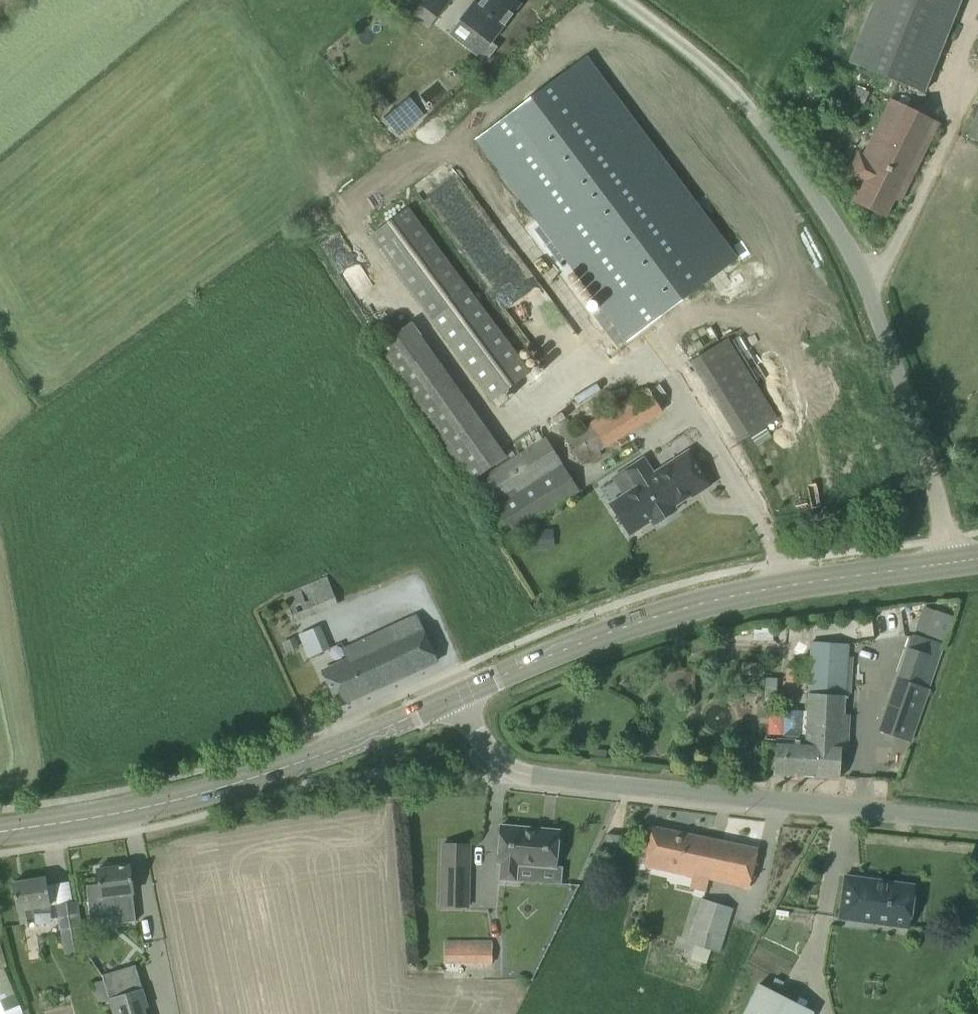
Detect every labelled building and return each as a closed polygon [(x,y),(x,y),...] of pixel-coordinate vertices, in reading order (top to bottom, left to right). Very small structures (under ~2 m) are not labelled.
[(422,6),(437,18),(449,3),(452,0),(426,0),(422,6)] [(460,20),(476,32),(465,45),(486,62),(497,48),(490,43),(504,25),(509,19),(521,3),(517,0),(482,0),(478,4),(474,1),(460,20)] [(960,0),(874,0),(849,62),(923,92),(960,0)] [(591,52),(487,129),(611,298),(598,307),(624,341),(741,254),(591,52)] [(846,97),(863,105),(869,93),(856,87),(855,88),(851,86),(846,97)] [(383,118),(400,136),(424,114),(407,96),(383,118)] [(894,199),(896,200),(937,123),(892,99),(864,152),(862,156),(858,154),(856,158),(847,176),(862,183),(853,202),(885,217),(894,199)] [(967,137),(977,141),(977,110),(967,137)] [(530,373),(408,206),(368,235),(490,402),(530,373)] [(373,344),(466,483),(504,458),(411,318),(373,344)] [(741,441),(776,418),(727,338),(710,349),(689,363),(730,429),(732,427),(741,441)] [(646,387),(575,431),(567,418),(556,426),(579,463),(587,458),(591,463),(602,456),(598,451),(675,403),(660,381),(647,389),(646,387)] [(544,437),(472,483),(506,537),(578,491),(544,437)] [(636,487),(610,503),(630,535),(651,521),(653,524),(677,509),(675,506),(692,495),(693,497),(711,485),(688,450),(653,473),(644,458),(644,457),(625,470),(625,471),(636,487)] [(599,482),(607,498),(617,493),(609,477),(599,482)] [(531,547),(552,546),(551,530),(530,531),(531,547)] [(326,577),(283,594),(295,623),(338,605),(326,577)] [(930,626),(949,633),(954,616),(936,610),(930,626)] [(348,659),(323,671),(338,705),(437,660),(416,614),(342,647),(348,659)] [(319,626),(299,634),(308,657),(328,649),(319,626)] [(840,778),(842,743),(847,744),(849,714),(843,714),(844,696),(846,696),(848,644),(810,642),(808,694),(807,712),(783,711),(782,740),(776,740),(775,774),(840,778)] [(908,647),(898,673),(931,685),(940,658),(908,647)] [(877,730),(911,742),(931,685),(898,673),(877,730)] [(556,868),(559,830),(536,828),(535,831),(525,830),(525,827),(501,825),(498,863),(501,863),(499,879),(517,880),(518,864),(556,868)] [(750,888),(758,848),(652,826),(648,846),(644,866),(692,876),(689,888),(706,892),(708,879),(750,888)] [(607,834),(606,845),(618,847),(619,835),(607,834)] [(442,843),(441,886),(468,887),(469,844),(442,843)] [(133,893),(130,865),(97,869),(99,883),(86,885),(89,904),(116,901),(119,921),(134,919),(135,921),(136,921),(132,893),(133,893)] [(915,885),(889,881),(845,875),(839,918),(909,927),(915,885)] [(19,909),(21,923),(27,963),(40,961),(34,921),(32,907),(50,904),(49,897),(46,877),(13,883),(16,902),(17,909),(19,909)] [(701,899),(682,957),(707,965),(711,951),(719,953),(733,909),(701,899)] [(64,954),(83,951),(75,901),(57,904),(64,954)] [(491,941),(443,941),(443,964),(491,964),(491,941)] [(23,1013),(4,967),(6,966),(0,946),(0,1013),(21,1013),(23,1013)] [(103,975),(109,998),(113,1013),(147,1013),(145,1008),(148,1007),(135,965),(103,975)] [(813,1012),(758,984),(742,1013),(812,1013),(813,1012)]
